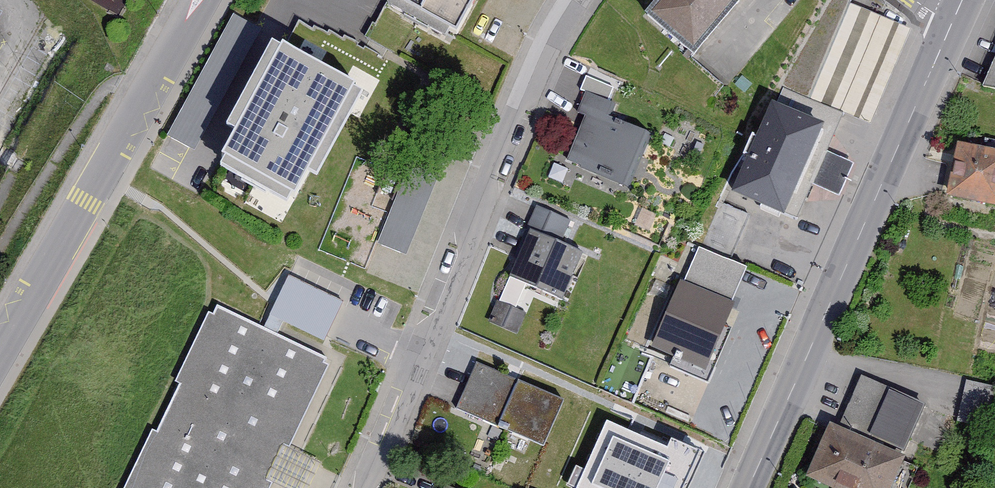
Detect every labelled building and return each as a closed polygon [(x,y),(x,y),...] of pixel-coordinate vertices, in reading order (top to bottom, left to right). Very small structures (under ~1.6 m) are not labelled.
[(458,28),(473,0),(408,0),(458,28)] [(656,10),(702,47),(740,0),(664,0),(656,10)] [(904,22),(856,3),(818,98),(866,117),(904,22)] [(285,53),(230,160),(303,197),(358,91),(285,53)] [(587,109),(610,118),(616,103),(586,91),(578,112),(585,115),(587,109)] [(823,122),(772,99),(732,188),(783,211),(823,122)] [(610,118),(587,109),(585,115),(567,162),(629,186),(649,133),(610,118)] [(960,134),(950,193),(994,201),(994,141),(960,134)] [(405,176),(377,239),(404,252),(433,189),(405,176)] [(569,220),(537,206),(527,229),(531,231),(492,321),(515,331),(523,313),(514,309),(526,281),(561,296),(581,252),(559,242),(569,220)] [(754,303),(685,274),(656,343),(725,372),(754,303)] [(331,358),(213,305),(131,487),(273,487),(331,358)] [(560,397),(479,367),(461,416),(541,446),(560,397)] [(863,375),(841,422),(904,451),(926,404),(863,375)] [(607,422),(578,487),(684,487),(701,448),(672,436),(667,448),(607,422)] [(829,422),(807,474),(841,487),(895,487),(909,455),(829,422)]
